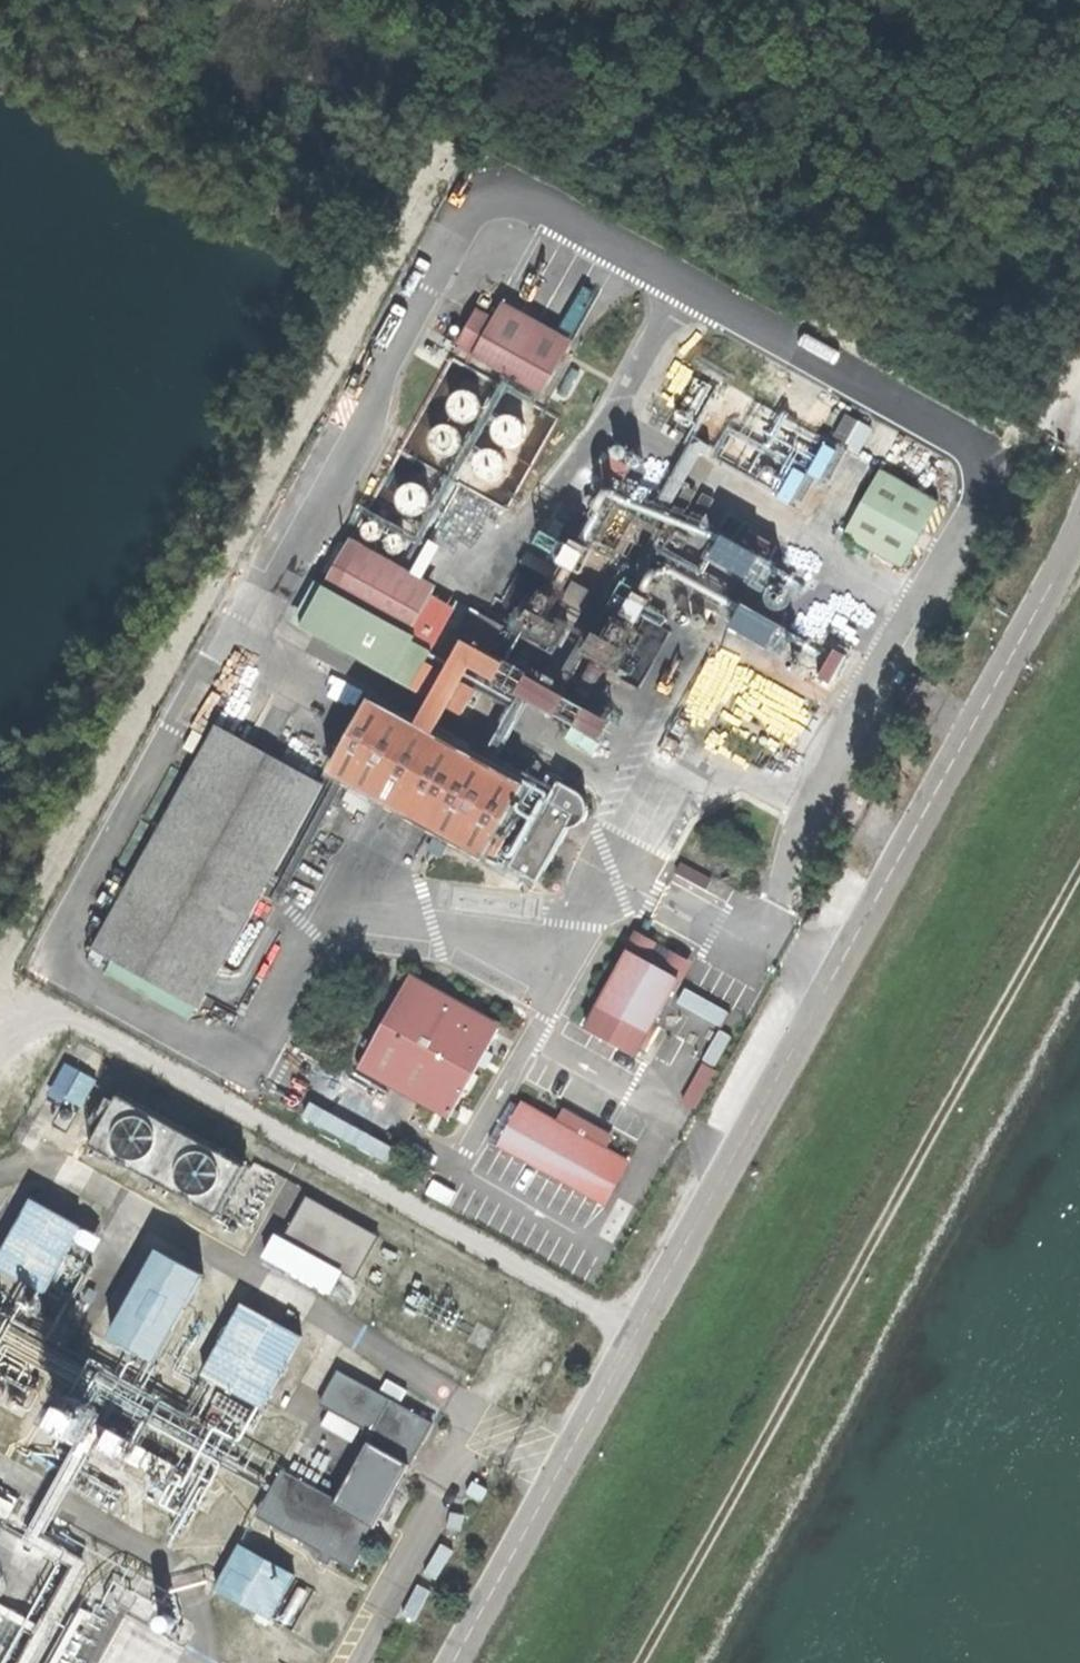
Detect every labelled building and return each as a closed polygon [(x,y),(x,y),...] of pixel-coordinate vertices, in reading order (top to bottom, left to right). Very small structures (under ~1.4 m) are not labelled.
[(464,339),(549,388),(569,353),(484,304),(464,339)] [(482,385),(467,384),(456,393),(455,407),(464,419),(479,420),(490,411),(491,396),(482,385)] [(781,471),(798,480),(840,404),(823,395),(781,471)] [(524,407),(509,406),(498,415),(497,430),(506,441),(521,442),(532,433),(533,418),(524,407)] [(841,432),(855,439),(867,416),(853,409),(841,432)] [(461,419),(446,418),(435,427),(434,442),(443,453),(458,454),(469,445),(470,430),(461,419)] [(504,442),(489,441),(478,450),(477,465),(486,476),(501,477),(512,468),(513,454),(504,442)] [(600,467),(626,481),(636,461),(610,448),(600,467)] [(848,530),(910,564),(946,499),(884,465),(848,530)] [(427,478),(413,476),(402,486),(400,500),(410,511),(424,513),(435,503),(437,489),(427,478)] [(606,538),(645,560),(679,497),(639,476),(606,538)] [(523,691),(535,668),(564,612),(558,609),(623,484),(612,478),(548,600),(529,590),(515,618),(534,628),(517,659),(497,648),(511,624),(476,605),(462,630),(470,634),(457,656),(523,691)] [(727,530),(741,537),(752,518),(737,509),(727,530)] [(384,516),(374,515),(366,520),(364,530),(370,538),(380,540),(388,534),(390,524),(384,516)] [(408,530),(398,528),(390,534),(389,543),(394,551),(404,553),(412,547),(414,538),(408,530)] [(529,535),(519,562),(557,576),(567,549),(529,535)] [(729,537),(702,586),(816,648),(826,630),(829,625),(821,621),(835,595),(729,537)] [(364,554),(343,592),(322,632),(421,684),(442,644),(417,631),(430,607),(438,592),(364,554)] [(837,636),(826,630),(816,648),(702,586),(698,593),(723,605),(721,611),(820,666),(837,636)] [(721,611),(723,605),(698,593),(691,589),(683,602),(708,616),(711,612),(718,617),(721,611)] [(580,722),(578,727),(605,741),(619,715),(593,700),(612,667),(623,673),(638,645),(630,641),(648,608),(625,595),(608,628),(601,624),(585,652),(593,656),(561,711),(580,722)] [(454,620),(430,607),(417,631),(442,644),(454,620)] [(694,657),(705,645),(683,623),(671,635),(694,657)] [(479,685),(440,665),(427,690),(466,710),(479,685)] [(274,686),(246,736),(273,751),(301,701),(274,686)] [(374,699),(337,765),(358,777),(381,790),(544,880),(561,849),(581,814),(542,792),(374,699)] [(95,948),(202,1008),(328,782),(273,751),(246,736),(221,722),(215,734),(205,752),(95,948)] [(188,742),(205,752),(215,734),(198,724),(188,742)] [(553,772),(542,792),(581,814),(590,819),(601,799),(553,772)] [(381,790),(358,777),(348,797),(371,811),(381,790)] [(633,950),(592,1026),(643,1056),(685,977),(690,963),(679,952),(652,939),(637,938),(630,947),(633,950)] [(454,1116),(503,1025),(491,1019),(497,1008),(486,1003),(493,988),(487,985),(479,999),(449,982),(456,967),(444,961),(437,976),(428,972),(422,982),(412,977),(363,1068),(454,1116)] [(699,1106),(721,1063),(707,1056),(685,1098),(699,1106)] [(68,1096),(82,1070),(68,1062),(50,1095),(64,1103),(68,1096)] [(85,1104),(99,1079),(82,1070),(68,1096),(85,1104)] [(215,1213),(241,1164),(108,1091),(77,1147),(211,1220),(215,1213)] [(609,1203),(633,1157),(626,1153),(634,1140),(568,1104),(565,1111),(548,1102),(551,1096),(542,1091),(537,1100),(524,1093),(498,1144),(609,1203)] [(265,1177),(241,1164),(215,1213),(239,1226),(265,1177)] [(274,1241),(348,1281),(371,1239),(297,1199),(274,1241)] [(68,1233),(21,1205),(0,1242),(0,1280),(30,1298),(55,1254),(68,1233)] [(100,1341),(143,1365),(193,1276),(150,1252),(100,1341)] [(55,1254),(30,1298),(55,1312),(80,1269),(55,1254)] [(193,1378),(251,1412),(292,1342),(234,1308),(193,1378)] [(246,1521),(345,1575),(387,1500),(427,1427),(330,1374),(313,1405),(365,1434),(327,1503),(273,1473),(246,1521)] [(24,1449),(40,1418),(10,1403),(0,1424),(0,1437),(24,1449)] [(65,1446),(78,1422),(57,1410),(43,1434),(65,1446)] [(158,1493),(169,1472),(103,1436),(91,1457),(158,1493)] [(233,1551),(207,1597),(264,1628),(289,1583),(233,1551)]
